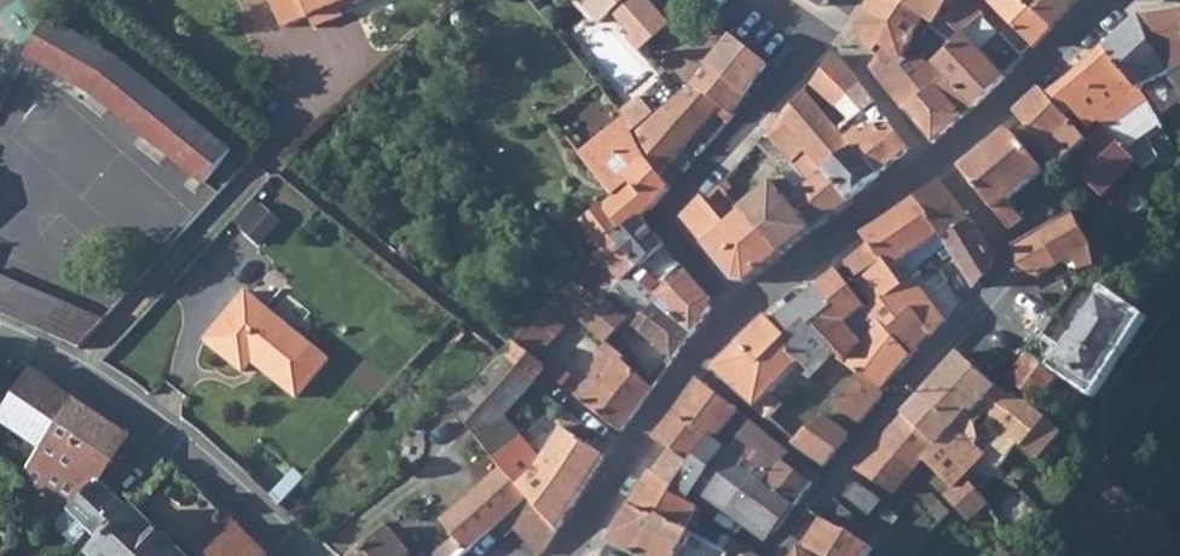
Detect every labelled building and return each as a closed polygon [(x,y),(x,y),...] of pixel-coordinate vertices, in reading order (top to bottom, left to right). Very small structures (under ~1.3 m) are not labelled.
[(285,28),(310,17),(315,27),(343,15),(338,5),(349,0),(273,0),(285,28)] [(602,23),(614,13),(633,36),(629,39),(641,52),(672,25),(651,0),(582,0),(602,23)] [(824,4),(827,0),(805,0),(816,8),(824,4)] [(885,48),(898,48),(920,14),(898,0),(874,0),(862,18),(859,39),(874,54),(878,48),(885,48)] [(928,19),(926,23),(941,0),(898,0),(920,14),(928,19)] [(926,56),(945,77),(973,108),(1006,77),(1005,74),(1027,56),(1004,31),(983,48),(968,32),(989,13),(977,0),(963,0),(953,13),(960,22),(943,40),(926,56)] [(996,4),(1034,48),(1055,26),(1027,0),(1000,0),(996,4)] [(1055,26),(1079,0),(1027,0),(1055,26)] [(1139,18),(1173,73),(1179,71),(1179,12),(1139,18)] [(1162,94),(1155,85),(1170,75),(1173,73),(1139,18),(1108,47),(1132,78),(1136,76),(1154,101),(1162,94)] [(94,95),(204,181),(231,149),(116,57),(52,19),(30,57),(94,95)] [(728,110),(767,66),(733,38),(695,81),(728,110)] [(1147,144),(1165,130),(1154,101),(1136,76),(1132,78),(1108,47),(1051,97),(1078,126),(1086,119),(1095,128),(1116,111),(1126,124),(1139,112),(1147,144)] [(878,48),(874,54),(879,59),(885,48),(878,48)] [(937,86),(943,79),(922,56),(907,49),(882,87),(935,142),(963,116),(937,86)] [(835,105),(858,85),(834,60),(816,84),(813,82),(805,91),(843,132),(852,124),(835,105)] [(1173,73),(1170,75),(1179,97),(1179,71),(1173,73)] [(943,79),(937,86),(963,116),(973,108),(945,77),(943,79)] [(728,110),(695,81),(652,118),(632,133),(641,149),(652,163),(662,173),(717,112),(729,123),(735,117),(728,110)] [(852,124),(874,105),(858,85),(835,105),(852,124)] [(1092,140),(1078,126),(1051,97),(1042,87),(1017,112),(1064,165),(1067,162),(1092,140)] [(843,132),(805,91),(780,119),(828,170),(855,146),(843,132)] [(636,99),(620,113),(623,118),(632,133),(652,118),(636,99)] [(855,146),(828,170),(853,197),(912,147),(874,105),(852,124),(843,132),(855,146)] [(641,149),(632,133),(623,118),(613,124),(600,110),(569,135),(615,188),(620,194),(635,180),(658,203),(673,186),(662,173),(652,163),(641,149)] [(803,190),(792,200),(815,228),(857,201),(853,197),(828,170),(780,119),(767,133),(794,162),(785,170),(803,190)] [(1083,183),(1127,146),(1109,125),(1092,140),(1067,162),(1083,183)] [(997,210),(1044,172),(1010,129),(962,167),(997,210)] [(1100,204),(1121,189),(1147,171),(1127,146),(1083,183),(1100,204)] [(785,170),(745,213),(782,255),(798,241),(815,228),(792,200),(803,190),(785,170)] [(959,200),(942,179),(919,197),(934,221),(959,200)] [(635,180),(620,194),(643,220),(658,203),(635,180)] [(745,213),(721,186),(708,201),(730,225),(745,213)] [(582,215),(596,235),(605,248),(643,220),(620,194),(615,188),(582,215)] [(254,196),(235,222),(263,243),(282,217),(254,196)] [(877,303),(873,305),(867,311),(878,322),(886,330),(914,308),(933,333),(947,318),(942,309),(934,313),(914,277),(924,271),(920,264),(935,255),(937,258),(945,253),(947,256),(954,252),(949,245),(934,221),(919,197),(864,235),(871,244),(882,260),(899,284),(877,303)] [(749,281),(782,255),(745,213),(730,225),(708,201),(705,198),(690,211),(684,225),(738,280),(749,281)] [(949,245),(978,221),(959,200),(934,221),(949,245)] [(583,275),(578,280),(593,293),(613,271),(625,281),(650,260),(666,247),(643,220),(605,248),(610,260),(590,282),(583,275)] [(1090,242),(1074,220),(1041,232),(1060,262),(1090,242)] [(978,221),(949,245),(954,252),(976,287),(996,266),(996,254),(978,221)] [(1041,232),(1013,242),(1022,263),(1039,275),(1060,262),(1041,232)] [(858,279),(882,260),(871,244),(847,262),(858,279)] [(664,284),(685,267),(666,247),(650,260),(664,284)] [(937,258),(962,301),(976,287),(954,252),(947,256),(945,253),(937,258)] [(644,317),(666,286),(664,284),(650,260),(625,281),(600,300),(581,316),(606,338),(617,325),(629,308),(644,317)] [(899,284),(882,260),(858,279),(877,303),(899,284)] [(685,267),(664,284),(666,286),(695,333),(711,312),(714,308),(714,299),(685,267)] [(857,292),(839,271),(816,290),(834,312),(852,296),(857,292)] [(578,280),(573,275),(556,293),(581,316),(600,300),(593,293),(578,280)] [(107,321),(0,277),(0,312),(85,346),(107,321)] [(695,333),(666,286),(644,317),(642,319),(676,360),(695,333)] [(776,324),(812,369),(818,377),(842,350),(818,328),(834,312),(816,290),(776,324)] [(298,398),(330,359),(246,291),(206,340),(245,372),(253,362),(298,398)] [(1090,292),(1049,349),(1088,376),(1129,320),(1090,292)] [(548,346),(581,316),(556,293),(526,325),(548,346)] [(914,308),(886,330),(912,356),(933,333),(914,308)] [(834,312),(818,328),(842,350),(860,368),(882,388),(912,356),(886,330),(878,322),(865,335),(850,322),(846,324),(834,312)] [(812,369),(776,324),(769,315),(742,342),(792,390),(795,387),(812,369)] [(606,338),(655,386),(666,373),(617,325),(606,338)] [(592,408),(608,420),(624,430),(655,386),(606,338),(588,358),(598,369),(578,394),(592,408)] [(504,354),(536,379),(547,366),(515,340),(504,354)] [(796,443),(823,411),(803,393),(795,387),(792,390),(742,342),(716,367),(796,443)] [(815,380),(838,401),(860,368),(842,350),(818,377),(815,380)] [(998,381),(961,350),(922,394),(955,423),(973,403),(976,406),(980,402),(998,381)] [(1060,375),(1031,350),(1013,377),(1039,400),(1060,375)] [(475,381),(451,401),(468,417),(485,435),(500,454),(525,438),(506,415),(533,383),(536,379),(504,354),(498,359),(475,381)] [(882,388),(860,368),(838,401),(837,403),(861,422),(886,393),(882,388)] [(76,399),(32,369),(0,416),(0,420),(43,449),(76,399)] [(734,422),(743,412),(702,378),(658,437),(670,447),(688,461),(708,433),(718,441),(734,422)] [(1019,397),(1009,388),(998,381),(980,402),(1003,434),(1029,404),(1025,404),(1019,397)] [(533,383),(506,415),(525,438),(557,401),(533,383)] [(906,412),(939,441),(955,423),(922,394),(906,412)] [(77,546),(91,531),(105,545),(135,513),(101,479),(131,436),(76,399),(43,449),(24,477),(69,509),(70,510),(55,525),(77,546)] [(1016,447),(1007,459),(1018,468),(1027,458),(1047,471),(1068,444),(1032,404),(1029,404),(1003,434),(1016,447)] [(796,443),(831,466),(854,436),(823,411),(796,443)] [(882,438),(917,466),(924,458),(939,441),(906,412),(882,438)] [(734,422),(718,441),(727,449),(733,444),(756,423),(748,416),(739,426),(734,422)] [(762,479),(791,504),(810,480),(785,460),(791,452),(756,423),(733,444),(766,472),(762,479)] [(939,441),(924,458),(954,486),(962,478),(982,456),(955,423),(939,441)] [(546,463),(525,438),(500,454),(508,465),(532,495),(561,529),(608,456),(566,431),(546,463)] [(725,502),(771,530),(791,504),(762,479),(766,472),(733,444),(727,449),(718,441),(708,433),(688,461),(680,472),(692,482),(723,505),(725,502)] [(917,466),(882,438),(859,468),(895,493),(917,466)] [(688,461),(670,447),(655,469),(653,473),(671,485),(673,482),(680,472),(688,461)] [(498,524),(510,514),(532,495),(508,465),(447,519),(463,537),(442,555),(462,555),(498,524)] [(269,498),(279,507),(307,478),(296,468),(269,498)] [(692,482),(680,472),(673,482),(678,485),(675,491),(683,496),(692,482)] [(697,505),(683,496),(675,491),(669,487),(671,485),(653,473),(631,507),(656,522),(661,515),(692,531),(697,524),(689,518),(697,505)] [(983,535),(1001,516),(962,478),(954,486),(947,496),(961,512),(983,535)] [(858,480),(848,494),(872,513),(883,499),(858,480)] [(678,485),(673,482),(671,485),(669,487),(675,491),(678,485)] [(510,514),(520,526),(544,555),(561,529),(532,495),(510,514)] [(855,514),(837,501),(828,515),(846,527),(855,514)] [(934,514),(947,522),(954,512),(942,503),(934,514)] [(725,550),(692,531),(661,515),(656,522),(631,507),(610,539),(640,555),(677,555),(683,546),(699,555),(730,555),(731,553),(725,550)] [(105,545),(95,555),(96,555),(186,555),(137,511),(135,513),(105,545)] [(226,512),(209,528),(224,542),(213,555),(270,555),(226,512)] [(520,526),(510,514),(498,524),(509,535),(520,526)] [(855,514),(846,527),(865,541),(874,527),(855,514)] [(807,546),(822,555),(868,555),(874,548),(865,541),(846,527),(828,515),(807,546)] [(10,548),(20,532),(0,519),(0,541),(10,548)] [(356,555),(409,555),(411,554),(389,527),(356,555)] [(758,553),(731,539),(725,550),(731,553),(730,555),(757,555),(758,553)] [(0,541),(0,555),(5,555),(10,548),(0,541)] [(804,552),(797,548),(792,555),(811,555),(804,552)]
